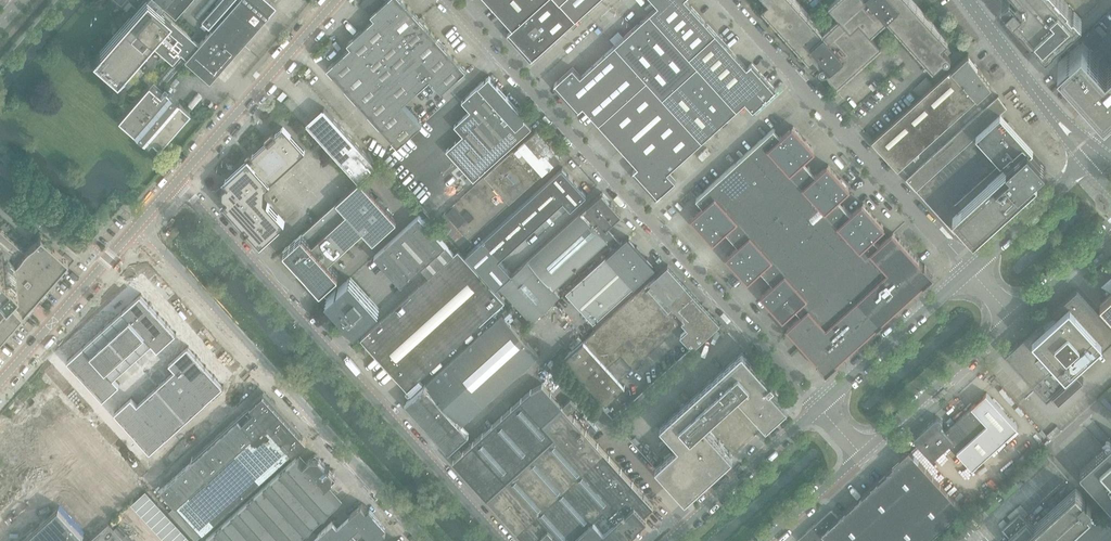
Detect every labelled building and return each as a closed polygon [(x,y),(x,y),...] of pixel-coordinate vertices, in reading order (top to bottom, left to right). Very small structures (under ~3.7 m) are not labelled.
[(148,146),(154,152),(158,147),(159,148),(190,112),(171,96),(173,94),(173,88),(170,86),(168,89),(163,85),(184,60),(209,82),(227,62),(276,6),(269,0),(221,0),(202,22),(211,30),(198,44),(160,11),(165,6),(175,14),(187,0),(144,0),(130,16),(92,60),(116,81),(153,39),(155,41),(151,45),(172,63),(181,54),(182,55),(172,67),(157,84),(153,80),(118,120),(148,146)] [(408,5),(403,0),(386,0),(371,14),(375,18),(383,27),(408,5)] [(513,28),(544,0),(487,0),(513,28)] [(559,35),(577,18),(560,0),(544,0),(513,28),(508,32),(508,33),(509,32),(532,58),(531,58),(532,59),(559,35)] [(577,18),(597,0),(560,0),(577,18)] [(691,6),(686,0),(653,0),(658,5),(650,13),(690,57),(716,33),(691,6)] [(829,5),(839,16),(823,31),(795,0),(767,0),(768,2),(762,7),(810,60),(814,57),(820,65),(820,66),(819,66),(819,67),(819,68),(819,69),(819,70),(820,71),(820,72),(821,72),(822,73),(824,73),(825,73),(826,72),(827,72),(837,83),(881,43),(871,32),(887,17),(934,69),(943,61),(944,62),(945,62),(946,63),(947,63),(948,62),(949,62),(950,61),(950,60),(951,59),(951,58),(951,57),(951,56),(950,56),(950,55),(942,46),(948,41),(911,0),(834,0),(829,5)] [(1046,42),(1047,42),(1077,14),(1071,8),(1076,5),(1078,7),(1086,0),(1006,0),(1013,8),(1014,8),(1016,6),(1019,9),(1018,10),(1018,11),(1035,30),(1034,31),(1040,37),(1041,36),(1046,42)] [(395,40),(419,18),(408,5),(383,27),(395,40)] [(1093,25),(1103,36),(1090,48),(1082,40),(1082,41),(1058,62),(1104,112),(1110,106),(1110,9),(1093,25)] [(650,13),(642,20),(615,44),(647,79),(663,97),(680,81),(697,65),(690,57),(650,13)] [(375,18),(367,24),(361,30),(389,61),(402,48),(395,40),(383,27),(375,18)] [(407,53),(431,31),(419,18),(395,40),(402,48),(407,53)] [(1103,36),(1093,25),(1079,38),(1082,41),(1082,40),(1090,48),(1103,36)] [(363,59),(375,72),(375,73),(389,61),(361,30),(347,43),(351,47),(363,59)] [(418,66),(443,44),(431,31),(407,53),(418,66)] [(776,90),(767,79),(752,63),(747,67),(716,33),(690,57),(697,65),(737,109),(745,102),(753,110),(776,90)] [(443,44),(418,66),(430,79),(454,57),(443,44)] [(554,84),(578,109),(579,110),(583,106),(599,123),(647,79),(615,44),(581,76),(573,67),(554,84)] [(351,47),(343,54),(327,68),(339,81),(363,59),(351,47)] [(403,103),(430,79),(418,66),(407,53),(402,48),(389,61),(375,73),(386,85),(398,98),(403,103)] [(991,85),(969,55),(968,54),(934,85),(921,97),(872,141),(898,169),(977,97),(978,98),(991,85)] [(466,70),(454,57),(430,79),(441,92),(466,70)] [(339,81),(351,94),(375,72),(363,59),(339,81)] [(720,125),(737,109),(697,65),(680,81),(720,125)] [(362,107),(386,85),(375,73),(375,72),(351,94),(362,107)] [(519,108),(489,76),(462,101),(470,110),(454,125),(463,134),(446,150),(474,180),(532,127),(525,119),(525,115),(519,108)] [(921,97),(934,85),(927,76),(913,88),(921,97)] [(633,170),(657,196),(657,197),(676,180),(668,172),(702,140),(663,97),(647,79),(599,123),(638,166),(633,170)] [(702,140),(719,125),(720,125),(680,81),(663,97),(702,140)] [(374,120),(398,98),(386,85),(362,107),(374,120)] [(278,98),(284,105),(288,101),(282,94),(278,98)] [(188,105),(192,108),(201,98),(196,95),(188,105)] [(998,95),(909,176),(906,178),(916,189),(998,114),(1007,106),(998,95)] [(386,133),(410,110),(403,103),(398,98),(374,120),(386,133)] [(324,108),(308,122),(307,123),(308,124),(310,127),(314,131),(358,180),(376,164),(324,107),(323,108),(324,108)] [(398,146),(422,124),(410,110),(386,133),(398,146)] [(972,236),(974,234),(1021,192),(1017,187),(1020,185),(1021,186),(1025,183),(1024,181),(1030,176),(1033,178),(1046,167),(998,114),(916,189),(955,232),(962,225),(972,236)] [(802,138),(803,137),(792,125),(781,136),(774,128),(742,156),(760,176),(802,138)] [(223,195),(226,200),(223,203),(261,244),(285,222),(265,200),(265,187),(305,151),(283,127),(275,135),(273,133),(265,140),(267,142),(252,156),(250,154),(246,157),(248,159),(224,181),(227,184),(223,188),(223,195)] [(561,156),(536,129),(444,212),(469,239),(561,156)] [(803,137),(802,138),(760,176),(753,183),(770,202),(809,167),(802,160),(814,149),(803,137)] [(707,148),(698,156),(702,160),(711,152),(707,148)] [(737,161),(735,163),(753,183),(760,176),(742,156),(741,158),(737,161)] [(691,217),(702,229),(753,183),(735,163),(696,198),(703,206),(691,217)] [(837,176),(838,176),(827,163),(816,174),(809,167),(770,202),(788,221),(837,176)] [(559,195),(574,181),(562,167),(546,181),(559,195)] [(838,176),(837,176),(788,221),(805,241),(844,206),(837,198),(849,188),(838,176)] [(329,262),(363,231),(373,242),(374,242),(397,221),(396,221),(397,221),(361,181),(360,181),(285,249),(283,251),(319,291),(321,289),(339,274),(339,273),(329,262)] [(559,195),(546,181),(530,196),(548,215),(563,201),(559,195)] [(574,181),(559,195),(563,201),(571,209),(587,194),(574,181)] [(753,183),(702,229),(713,241),(725,230),(732,237),(770,202),(753,183)] [(602,192),(512,273),(499,285),(532,320),(560,295),(554,288),(614,234),(608,227),(609,226),(608,225),(621,213),(602,192)] [(548,215),(530,196),(514,211),(531,230),(548,215)] [(737,267),(738,266),(788,221),(770,202),(732,237),(738,244),(726,255),(737,267)] [(872,215),(873,214),(862,202),(850,213),(844,206),(805,241),(823,260),(872,215)] [(498,225),(515,244),(531,230),(514,211),(498,225)] [(444,212),(436,219),(461,247),(463,249),(471,242),(469,239),(444,212)] [(873,214),(872,215),(823,260),(857,298),(889,270),(871,251),(879,244),(878,244),(872,237),(884,226),(873,214)] [(421,267),(422,268),(429,276),(454,253),(419,215),(374,255),(401,285),(421,267)] [(788,221),(738,266),(737,267),(748,279),(760,269),(766,276),(805,241),(788,221)] [(515,244),(498,225),(482,240),(499,259),(515,244)] [(23,312),(25,310),(26,309),(31,303),(34,300),(34,299),(38,295),(45,287),(58,272),(65,264),(68,261),(62,257),(50,246),(49,245),(43,240),(40,237),(35,243),(26,252),(25,254),(0,231),(0,338),(23,312)] [(892,231),(878,244),(879,244),(871,251),(889,270),(857,298),(880,323),(883,321),(882,320),(922,283),(924,284),(934,275),(925,264),(923,265),(892,231)] [(635,246),(634,245),(629,238),(630,238),(628,236),(566,293),(594,323),(656,266),(654,265),(653,266),(647,258),(648,257),(647,257),(646,257),(641,257),(636,252),(636,247),(637,246),(636,245),(635,246)] [(499,259),(482,240),(464,256),(495,289),(499,285),(512,273),(499,259)] [(772,306),(773,305),(823,260),(805,241),(766,276),(773,283),(761,294),(772,306)] [(372,350),(396,376),(408,389),(505,301),(495,289),(464,256),(458,249),(454,253),(429,276),(361,338),(367,344),(361,349),(372,350)] [(773,305),(772,306),(783,318),(795,307),(801,314),(787,326),(818,361),(817,362),(826,372),(837,363),(835,361),(876,325),(877,326),(880,323),(857,298),(823,260),(773,305)] [(708,309),(668,264),(565,357),(606,403),(625,386),(619,379),(683,321),(688,327),(681,334),(693,347),(720,322),(708,309)] [(344,319),(355,331),(379,309),(350,277),(326,299),(337,312),(335,314),(341,321),(344,319)] [(1005,353),(1010,359),(1047,399),(1110,341),(1110,326),(1077,289),(1052,311),(1055,316),(1046,324),(1042,320),(1006,353),(1005,353)] [(140,293),(122,309),(132,319),(149,303),(140,293)] [(1101,302),(1110,314),(1110,293),(1101,302)] [(149,303),(132,319),(137,326),(140,329),(158,313),(149,303)] [(122,309),(113,318),(128,335),(137,326),(132,319),(122,309)] [(158,313),(140,329),(149,339),(167,322),(158,313)] [(414,410),(449,449),(448,449),(450,450),(452,448),(468,433),(461,425),(539,355),(511,324),(514,321),(510,316),(507,319),(502,315),(409,400),(406,402),(407,403),(409,402),(415,409),(414,410)] [(113,318),(103,327),(118,343),(128,335),(113,318)] [(167,322),(149,339),(152,342),(151,343),(158,349),(176,332),(167,322)] [(137,326),(128,335),(142,351),(151,343),(152,342),(149,339),(140,329),(137,326)] [(103,327),(94,336),(108,352),(118,343),(103,327)] [(128,335),(118,343),(133,360),(142,351),(128,335)] [(94,336),(84,344),(93,354),(99,361),(108,352),(94,336)] [(118,343),(108,352),(123,368),(133,360),(118,343)] [(84,344),(67,359),(76,369),(93,354),(84,344)] [(188,345),(169,362),(175,369),(176,368),(179,371),(197,355),(188,345)] [(726,463),(728,461),(727,460),(732,456),(730,454),(731,453),(729,451),(728,452),(720,442),(721,441),(719,439),(718,440),(709,431),(711,430),(708,427),(707,428),(703,424),(714,414),(715,416),(717,414),(716,412),(725,404),(726,405),(728,403),(727,402),(738,393),(742,397),(741,398),(743,400),(744,399),(752,409),(751,410),(753,412),(754,411),(763,420),(762,421),(764,424),(765,423),(767,424),(771,420),(772,421),(775,419),(774,418),(780,412),(781,413),(783,411),(782,410),(787,406),(785,404),(786,403),(784,401),(783,402),(775,392),(776,391),(774,389),(773,390),(771,388),(776,383),(772,379),(770,381),(767,378),(768,377),(766,375),(765,376),(757,367),(758,366),(756,363),(755,364),(746,355),(747,354),(745,352),(744,353),(743,351),(738,355),(737,354),(735,356),(736,357),(726,366),(725,365),(723,367),(724,368),(715,376),(714,375),(711,377),(712,378),(703,387),(702,386),(700,388),(701,389),(692,397),(691,396),(688,398),(689,399),(680,408),(679,407),(677,409),(678,410),(668,418),(667,417),(665,419),(666,420),(661,425),(663,426),(662,427),(664,430),(665,429),(674,438),(672,439),(675,441),(676,440),(680,445),(675,449),(674,448),(672,450),(673,451),(664,459),(663,458),(660,460),(661,461),(657,466),(658,468),(657,469),(659,471),(660,470),(681,494),(681,495),(683,497),(684,496),(686,498),(690,493),(691,495),(694,493),(693,491),(702,483),(703,484),(705,482),(704,481),(713,472),(715,474),(717,472),(716,470),(725,462),(726,463)] [(108,352),(99,361),(102,364),(111,374),(114,377),(123,368),(108,352)] [(93,354),(76,369),(85,379),(102,364),(99,361),(93,354)] [(197,355),(179,371),(188,381),(206,365),(197,355)] [(102,364),(85,379),(94,389),(111,374),(102,364)] [(206,365),(188,381),(190,384),(195,389),(213,373),(206,365)] [(175,369),(166,377),(181,393),(190,384),(188,381),(179,371),(176,368),(175,369)] [(213,373),(195,389),(205,401),(223,385),(213,373)] [(111,374),(94,389),(103,399),(120,383),(114,377),(111,374)] [(166,377),(156,386),(171,402),(181,393),(166,377)] [(0,428),(0,529),(106,440),(73,404),(60,390),(50,379),(0,428)] [(512,407),(453,460),(527,540),(621,540),(644,520),(647,517),(644,514),(654,505),(543,383),(531,389),(512,407)] [(190,384),(181,393),(196,410),(205,401),(195,389),(190,384)] [(156,386),(147,394),(162,411),(171,402),(156,386)] [(249,404),(250,405),(193,457),(192,456),(192,457),(193,459),(161,487),(176,503),(175,504),(176,505),(176,504),(203,533),(306,440),(303,435),(304,434),(264,390),(249,404)] [(181,393),(171,402),(186,418),(196,410),(181,393)] [(953,439),(950,443),(972,468),(1017,427),(986,393),(945,430),(953,439)] [(138,403),(137,403),(140,406),(149,416),(152,419),(162,411),(147,394),(138,403)] [(132,396),(115,412),(124,421),(140,406),(137,403),(138,403),(132,396)] [(171,402),(162,411),(177,427),(186,418),(171,402)] [(641,411),(640,410),(634,403),(625,411),(625,412),(632,419),(641,411)] [(140,406),(124,421),(132,431),(149,416),(140,406)] [(162,411),(152,419),(157,424),(167,436),(177,427),(162,411)] [(149,416),(132,431),(140,439),(157,424),(152,419),(149,416)] [(932,459),(950,443),(953,439),(945,430),(941,426),(942,424),(942,423),(942,421),(942,419),(940,418),(939,417),(937,417),(936,417),(934,418),(913,437),(932,459)] [(157,424),(140,439),(150,451),(167,436),(157,424)] [(1051,440),(1062,430),(1057,425),(1047,434),(1051,440)] [(1080,473),(1110,507),(1110,443),(1080,470),(1080,471),(1080,472),(1080,473)] [(895,465),(838,517),(831,509),(798,539),(801,540),(926,540),(962,508),(909,449),(893,463),(895,465)] [(338,503),(325,488),(337,477),(329,469),(330,465),(326,465),(315,453),(303,464),(297,457),(207,539),(209,540),(296,540),(338,503)] [(1009,532),(1016,540),(1017,540),(1058,540),(1091,511),(1088,508),(1092,504),(1092,502),(1084,494),(1083,495),(1076,487),(1034,526),(1020,510),(1003,526),(1009,532)] [(148,493),(134,506),(139,512),(153,499),(148,493)] [(153,499),(139,512),(144,517),(158,504),(153,499)] [(367,509),(362,503),(338,524),(334,520),(310,540),(375,540),(386,530),(384,527),(386,525),(370,507),(367,509)] [(158,504),(144,517),(149,523),(163,510),(158,504)] [(84,533),(59,506),(38,525),(29,533),(20,540),(75,540),(84,533)] [(163,510),(149,523),(154,529),(168,516),(163,510)] [(123,516),(118,521),(131,535),(136,530),(123,516)] [(168,516),(154,529),(159,534),(174,521),(168,516)] [(118,521),(112,526),(114,528),(125,540),(131,535),(118,521)] [(174,521),(159,534),(164,540),(179,527),(174,521)] [(125,540),(114,528),(112,526),(109,522),(88,540),(126,540),(125,540)] [(164,540),(165,540),(174,540),(184,533),(179,527),(164,540)] [(174,540),(186,540),(189,538),(184,533),(174,540)]
